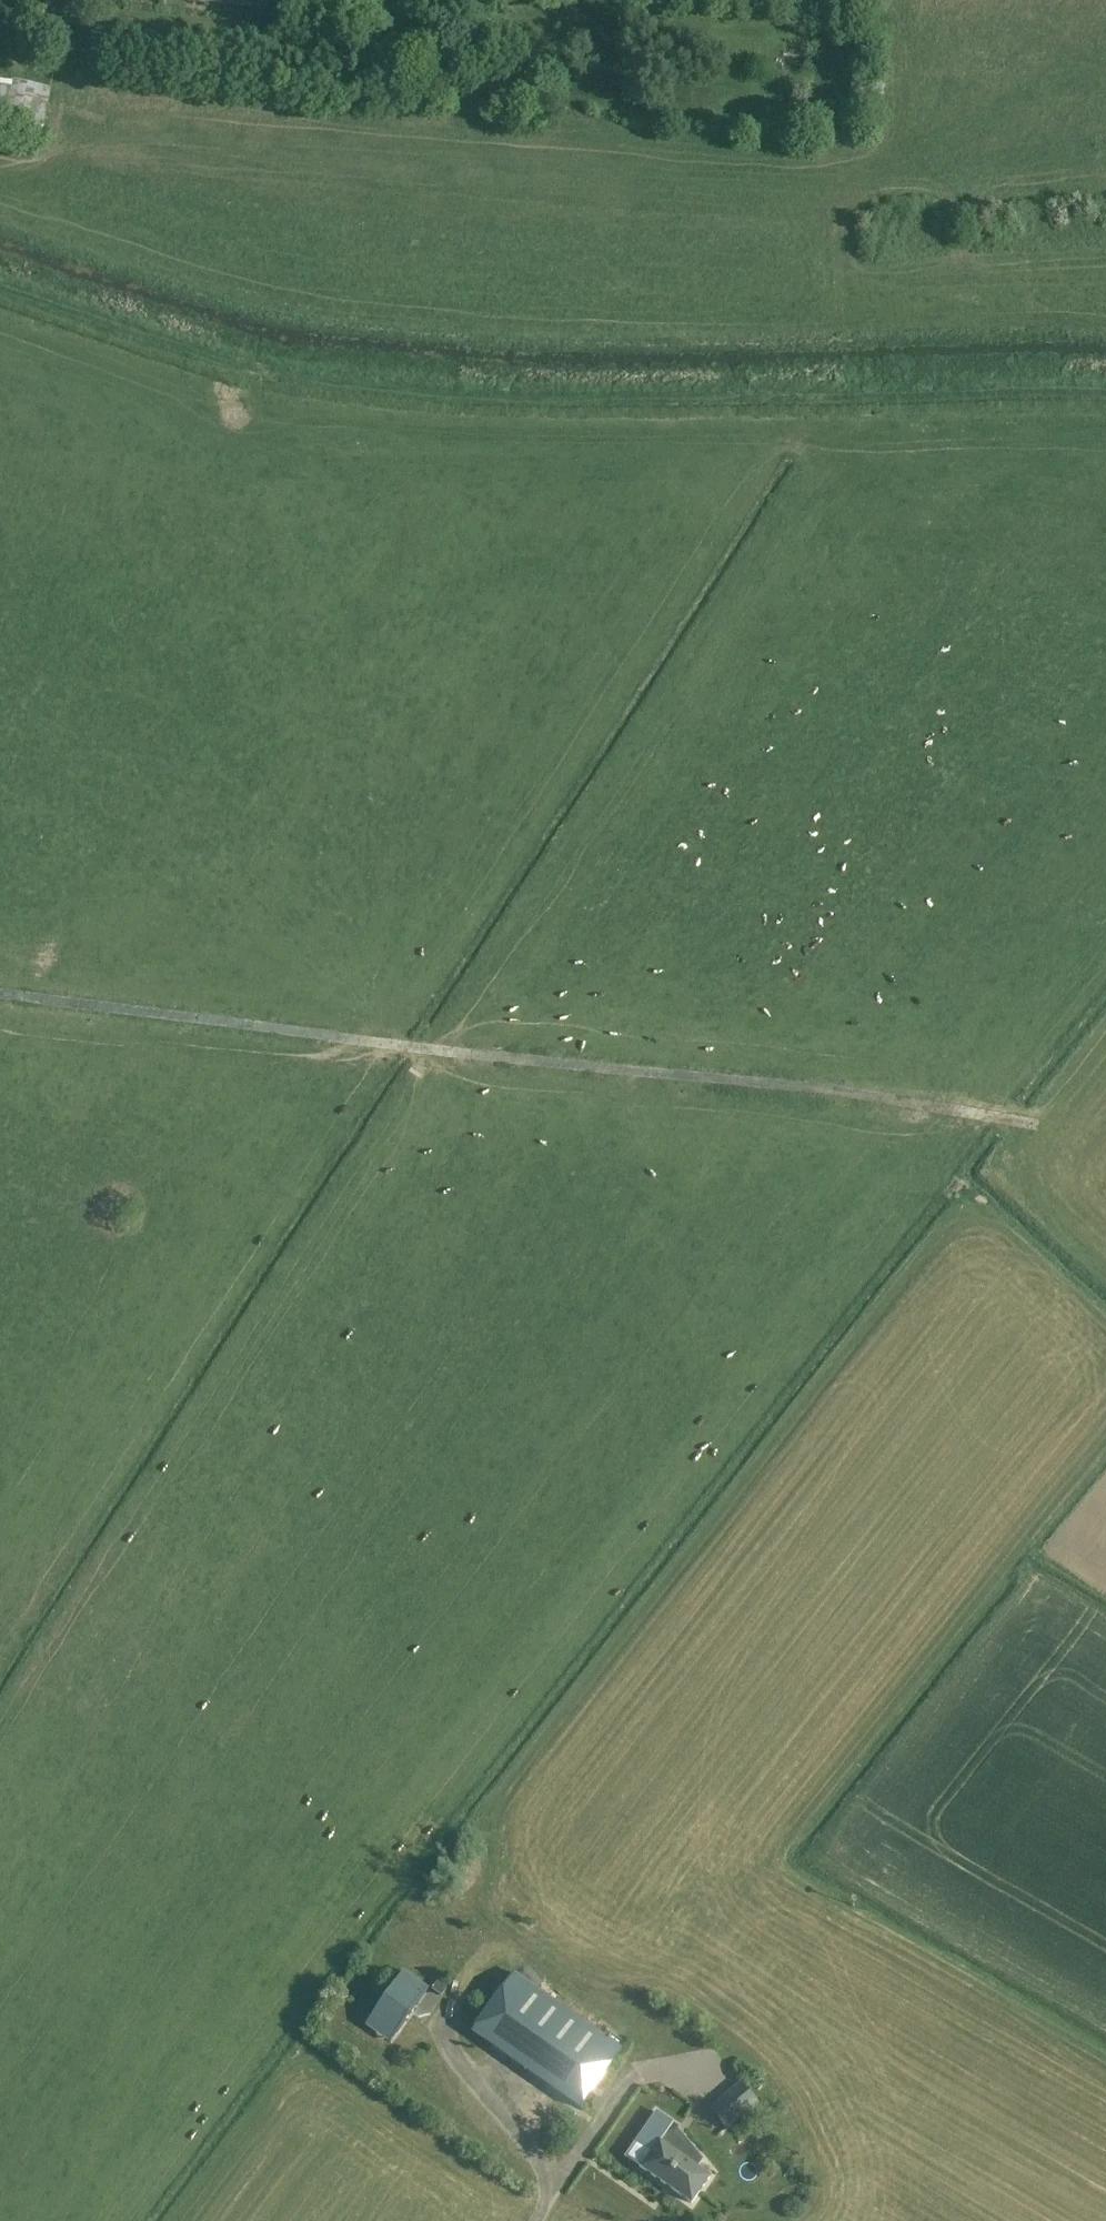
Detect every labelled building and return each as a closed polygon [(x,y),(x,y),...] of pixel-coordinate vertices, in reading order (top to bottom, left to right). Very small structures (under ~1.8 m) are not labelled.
[(188,4),(196,4),(267,13),(269,0),(188,0),(188,4)] [(391,5),(392,7),(392,9),(393,11),(394,13),(395,14),(397,15),(399,16),(401,17),(403,17),(405,17),(407,16),(409,16),(411,15),(412,13),(413,12),(414,10),(415,8),(415,6),(415,4),(415,2),(414,0),(393,0),(392,1),(392,3),(391,5)] [(42,133),(52,90),(0,78),(0,123),(42,133)] [(611,2047),(567,2018),(508,1980),(468,2041),(580,2114),(620,2053),(611,2047)] [(396,2042),(425,1998),(400,1981),(370,2026),(396,2042)] [(720,2089),(726,2096),(736,2106),(747,2096),(730,2078),(723,2085),(720,2089)] [(693,2169),(700,2158),(668,2125),(669,2123),(652,2113),(622,2158),(690,2203),(706,2178),(693,2169)]
